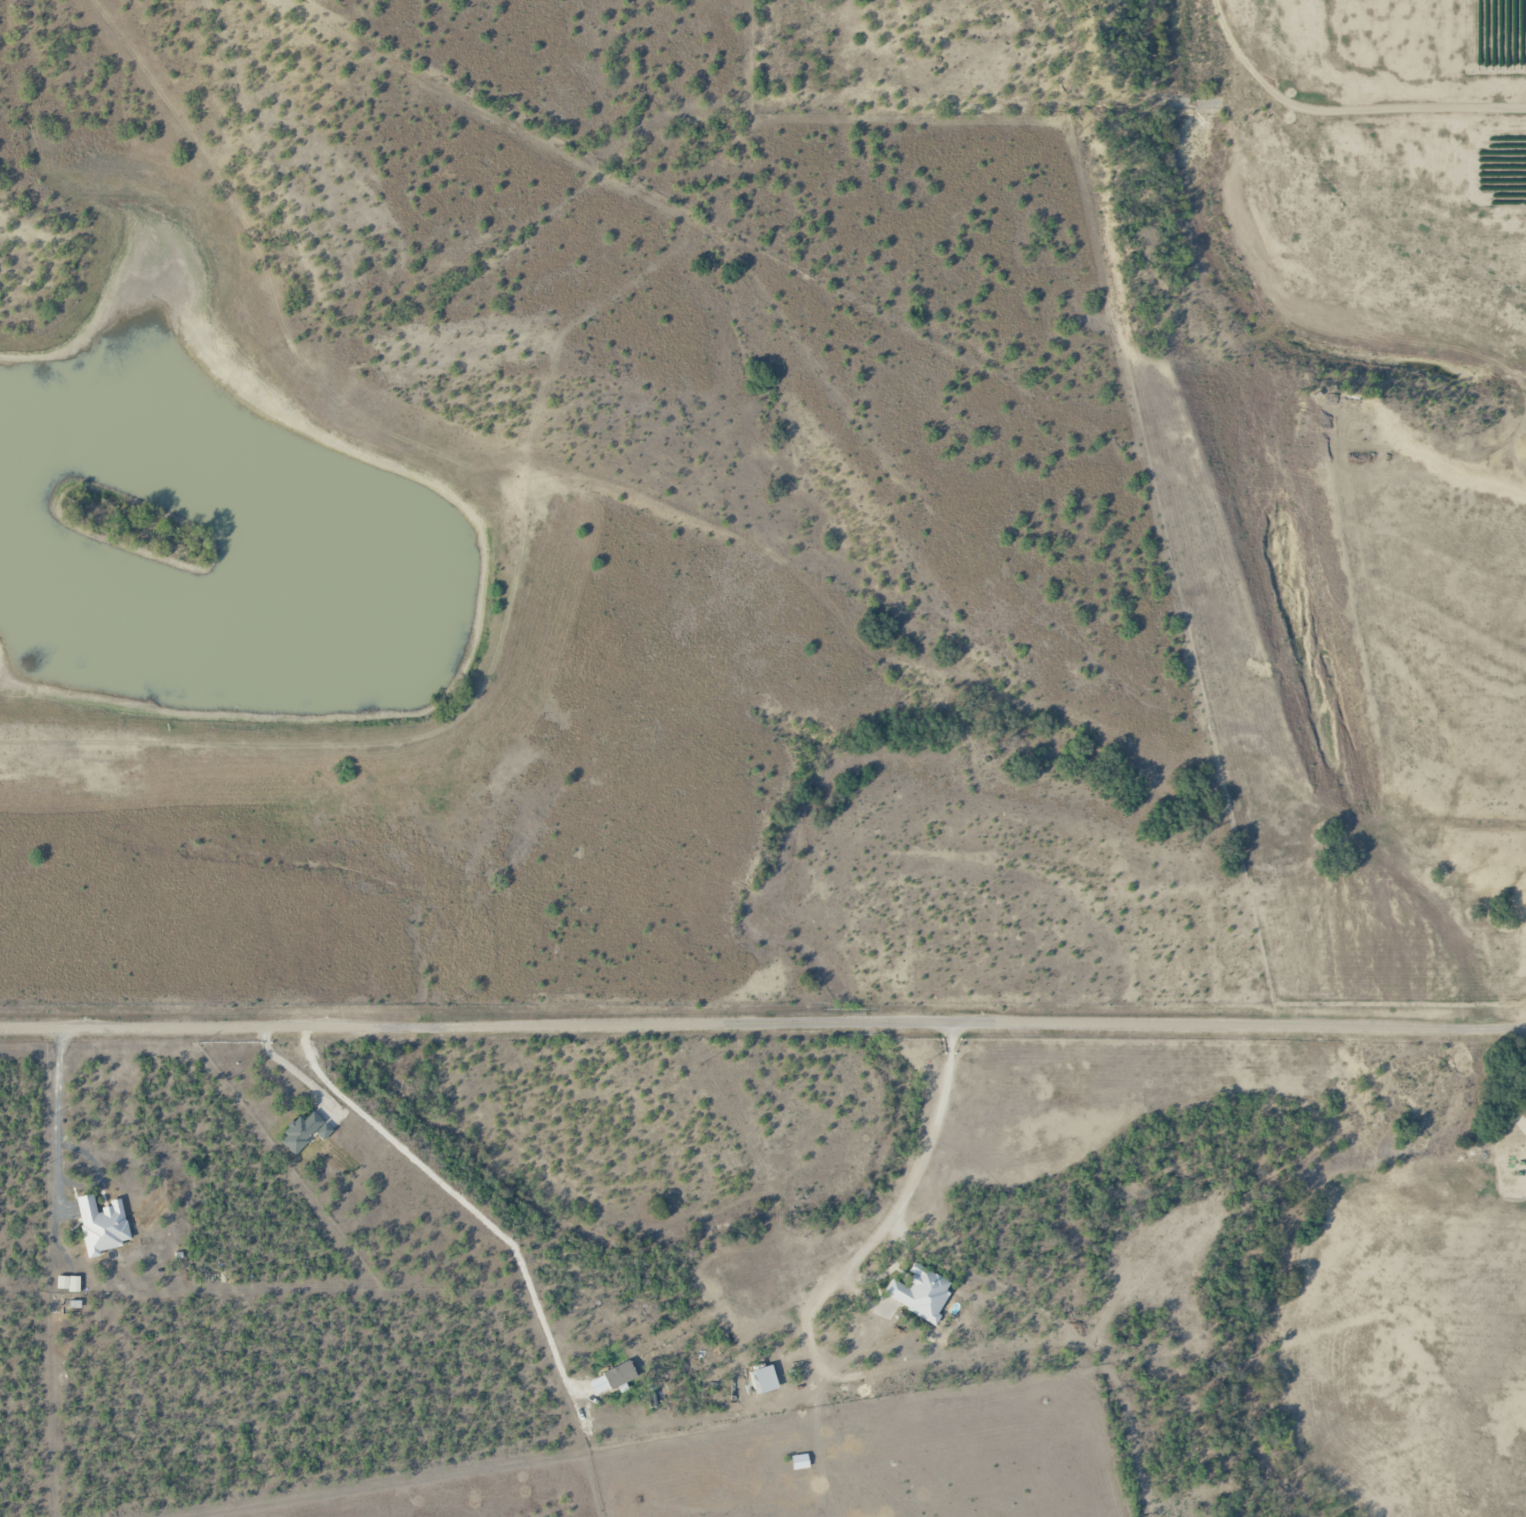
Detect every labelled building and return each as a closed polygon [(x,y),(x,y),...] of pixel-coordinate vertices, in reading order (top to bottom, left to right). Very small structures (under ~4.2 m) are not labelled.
[(335,1128),(314,1107),(281,1139),(296,1155),(319,1133),(324,1139),(335,1128)]
